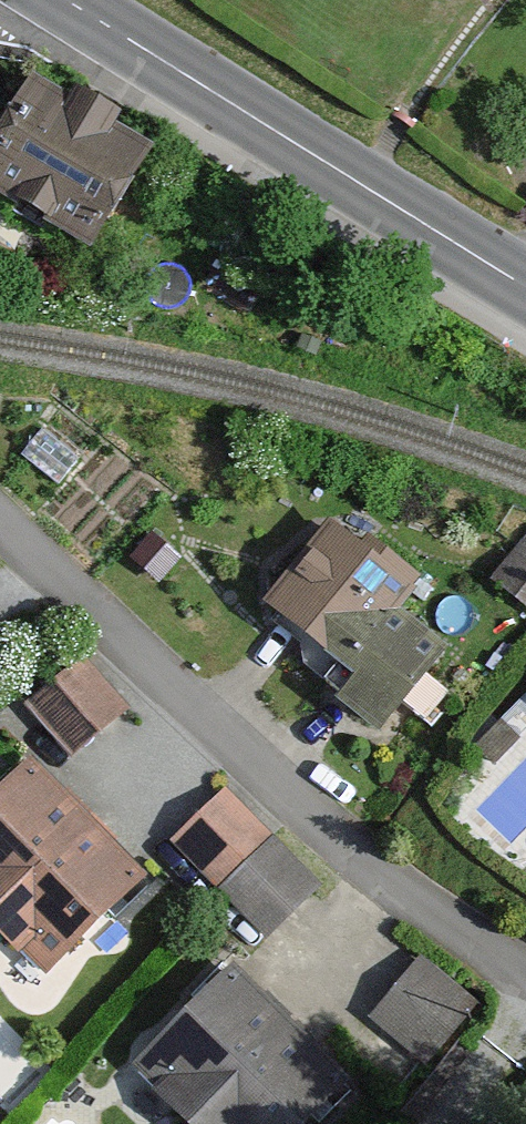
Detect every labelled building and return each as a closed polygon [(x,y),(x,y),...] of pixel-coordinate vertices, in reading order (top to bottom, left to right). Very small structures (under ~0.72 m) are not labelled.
[(16,71),(0,95),(0,208),(62,248),(129,145),(16,71)] [(419,587),(324,516),(257,604),(348,673),(331,696),(380,733),(447,644),(402,610),(419,587)] [(495,577),(525,602),(525,540),(495,577)] [(87,654),(33,699),(77,752),(131,708),(87,654)] [(25,758),(0,783),(0,933),(42,975),(142,873),(25,758)] [(327,884),(228,787),(173,844),(272,941),(327,884)] [(428,1062),(481,1003),(422,949),(368,1008),(428,1062)] [(227,963),(132,1068),(194,1123),(301,1123),(348,1072),(227,963)]
